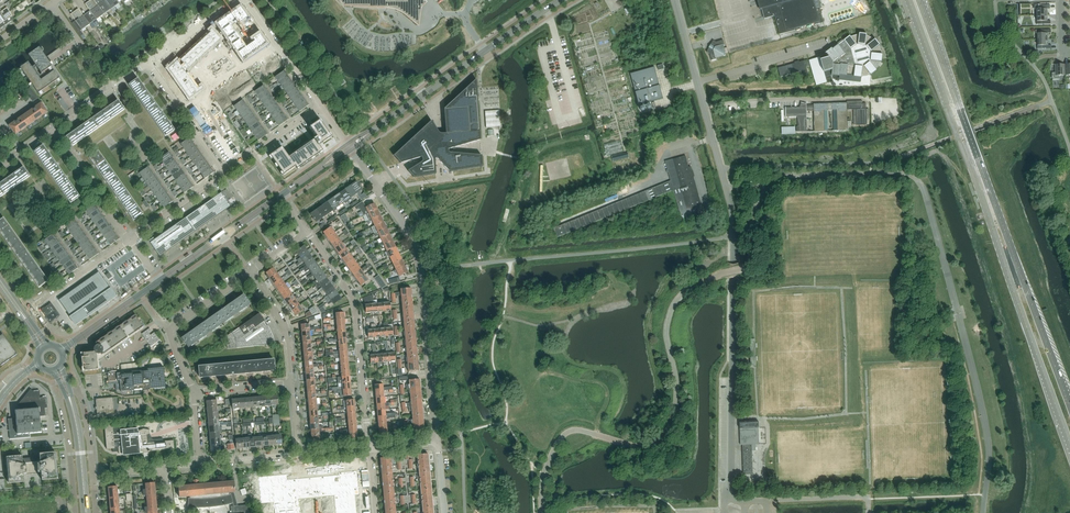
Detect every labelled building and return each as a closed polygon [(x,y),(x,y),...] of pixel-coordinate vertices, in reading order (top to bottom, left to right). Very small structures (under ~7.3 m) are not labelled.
[(100,17),(104,14),(107,11),(101,3),(98,5),(94,0),(91,0),(89,1),(100,17)] [(107,11),(111,9),(111,10),(115,7),(110,0),(104,0),(105,1),(101,3),(107,11)] [(401,14),(418,27),(421,9),(426,3),(423,0),(337,0),(343,7),(387,9),(388,9),(390,10),(392,10),(393,10),(395,11),(397,12),(398,12),(399,13),(401,14)] [(815,25),(824,22),(820,9),(816,10),(814,0),(759,0),(764,19),(774,16),(780,34),(795,30),(795,29),(814,23),(815,25)] [(87,13),(93,22),(96,19),(96,20),(100,17),(89,1),(85,4),(90,11),(87,13)] [(1037,9),(1037,15),(1047,15),(1047,9),(1050,8),(1050,5),(1041,5),(1041,4),(1034,5),(1034,10),(1037,9)] [(9,11),(7,7),(0,12),(0,18),(9,11)] [(240,7),(217,24),(228,40),(229,40),(232,44),(231,44),(243,60),(266,44),(259,34),(252,39),(254,41),(245,48),(239,39),(238,39),(235,35),(236,35),(230,26),(239,20),(240,22),(247,17),(240,7)] [(74,12),(86,27),(90,25),(89,24),(93,22),(87,13),(83,16),(78,9),(74,12)] [(0,18),(0,24),(1,24),(3,26),(0,28),(1,28),(12,20),(10,17),(12,15),(9,11),(0,18)] [(74,12),(70,14),(75,21),(71,23),(78,32),(80,31),(81,30),(82,30),(86,27),(74,12)] [(1037,15),(1037,21),(1036,21),(1037,24),(1051,24),(1051,20),(1047,21),(1047,15),(1037,15)] [(210,32),(180,60),(188,69),(220,39),(211,29),(209,31),(210,32)] [(1051,29),(1036,30),(1036,34),(1037,33),(1038,39),(1048,39),(1048,33),(1051,33),(1051,29)] [(838,45),(832,49),(832,48),(826,53),(827,54),(820,56),(824,72),(832,69),(832,75),(839,76),(839,75),(847,76),(847,75),(854,76),(854,77),(861,78),(862,76),(870,74),(871,75),(877,70),(876,69),(881,62),(882,62),(883,54),(881,54),(879,45),(880,45),(875,39),(874,39),(867,35),(867,34),(859,33),(859,34),(850,36),(844,40),(838,45)] [(1038,39),(1038,45),(1037,45),(1037,49),(1051,48),(1051,45),(1048,45),(1048,39),(1038,39)] [(726,55),(725,52),(728,51),(727,47),(724,48),(723,45),(724,45),(723,40),(716,42),(713,40),(712,43),(708,49),(707,52),(710,54),(711,61),(716,59),(716,58),(726,55)] [(45,57),(39,48),(28,56),(34,64),(41,74),(52,67),(45,58),(45,57)] [(272,55),(267,58),(272,67),(277,64),(272,55)] [(232,58),(227,61),(232,68),(237,65),(232,58)] [(267,58),(261,61),(266,70),(272,67),(267,58)] [(177,61),(168,69),(177,82),(178,81),(180,85),(189,99),(203,89),(201,86),(197,89),(190,78),(189,79),(186,75),(187,75),(177,61)] [(227,61),(222,65),(227,72),(232,68),(227,61)] [(261,61),(256,64),(261,73),(266,70),(261,61)] [(804,61),(797,63),(778,68),(780,77),(800,71),(801,76),(808,74),(804,61)] [(54,71),(41,80),(31,67),(28,62),(20,68),(38,93),(60,78),(54,71)] [(256,64),(251,67),(256,76),(261,73),(256,64)] [(1055,73),(1052,73),(1052,78),(1053,79),(1059,79),(1059,75),(1065,75),(1065,64),(1055,65),(1055,73)] [(222,65),(217,69),(221,76),(227,72),(222,65)] [(251,67),(246,70),(251,79),(256,76),(251,67)] [(660,87),(660,85),(655,67),(630,74),(639,105),(663,99),(660,87)] [(217,69),(211,72),(216,79),(221,76),(217,69)] [(246,70),(240,74),(246,82),(251,79),(246,70)] [(275,77),(278,81),(287,75),(284,71),(275,77)] [(211,72),(206,76),(211,83),(216,79),(211,72)] [(240,74),(235,77),(240,85),(246,82),(240,74)] [(278,81),(281,85),(290,79),(287,75),(278,81)] [(206,76),(201,80),(206,87),(211,83),(206,76)] [(138,98),(147,91),(138,78),(128,85),(138,98)] [(281,85),(284,90),(293,83),(290,79),(281,85)] [(422,176),(435,174),(436,174),(435,160),(435,159),(436,158),(449,172),(482,166),(482,155),(457,153),(450,152),(449,152),(448,149),(480,140),(480,139),(477,87),(476,79),(444,108),(444,109),(446,133),(445,133),(444,133),(444,132),(443,132),(443,131),(442,131),(442,132),(441,132),(440,133),(439,133),(439,132),(438,132),(438,131),(431,120),(393,155),(400,163),(421,157),(422,160),(422,161),(418,164),(407,171),(411,175),(413,177),(422,176)] [(228,82),(223,86),(228,92),(233,88),(228,82)] [(284,90),(287,94),(296,88),(293,83),(284,90)] [(263,85),(254,91),(257,96),(266,89),(263,85)] [(223,86),(218,90),(223,96),(228,92),(223,86)] [(30,87),(25,91),(33,102),(38,98),(30,87)] [(287,94),(290,98),(299,92),(296,88),(287,94)] [(269,94),(266,89),(257,96),(260,100),(269,94)] [(218,90),(213,94),(218,101),(223,96),(218,90)] [(147,91),(138,98),(147,110),(156,104),(147,91)] [(290,98),(293,103),(302,96),(299,92),(290,98)] [(213,94),(208,98),(214,105),(218,101),(213,94)] [(272,98),(269,94),(260,100),(263,104),(272,98)] [(293,103),(296,107),(305,101),(302,96),(293,103)] [(275,102),(272,98),(263,104),(266,109),(275,102)] [(105,109),(111,118),(124,109),(118,100),(105,109)] [(246,104),(243,100),(234,106),(237,110),(246,104)] [(299,111),(308,105),(305,101),(296,107),(299,111)] [(786,117),(798,117),(798,127),(797,127),(797,131),(807,131),(807,111),(814,111),(814,131),(825,131),(824,110),(834,110),(834,127),(837,127),(837,130),(847,130),(847,126),(851,126),(851,121),(847,121),(847,110),(853,110),(854,125),(856,125),(867,125),(867,124),(869,124),(869,109),(866,109),(866,103),(862,103),(862,101),(844,101),(844,104),(813,105),(806,105),(806,104),(801,102),(800,107),(786,107),(785,107),(786,117)] [(44,106),(42,102),(9,126),(15,135),(47,112),(43,106),(44,106)] [(279,107),(275,102),(266,109),(270,113),(279,107)] [(156,104),(147,110),(156,123),(165,117),(156,104)] [(237,110),(240,115),(249,108),(246,104),(237,110)] [(282,111),(279,107),(270,113),(273,117),(282,111)] [(240,115),(243,119),(252,113),(249,108),(240,115)] [(92,118),(98,128),(111,118),(105,109),(92,118)] [(499,110),(485,111),(486,128),(500,127),(499,110)] [(285,115),(282,111),(273,117),(276,122),(285,115)] [(243,119),(246,123),(255,117),(252,113),(243,119)] [(279,126),(288,120),(285,115),(276,122),(279,126)] [(165,117),(156,123),(165,136),(174,130),(165,117)] [(246,123),(249,128),(258,121),(255,117),(246,123)] [(79,127),(85,137),(98,128),(92,118),(79,127)] [(249,128),(252,132),(261,126),(258,121),(249,128)] [(280,148),(270,155),(274,162),(279,168),(283,175),(295,167),(296,169),(303,164),(309,160),(315,155),(322,151),(318,146),(323,143),(330,138),(323,129),(318,121),(309,128),(314,135),(316,134),(319,138),(315,141),(308,145),(302,150),(296,154),(289,159),(290,160),(289,161),(284,155),(280,148)] [(252,132),(255,136),(264,130),(261,126),(252,132)] [(85,137),(79,127),(66,137),(72,146),(85,137)] [(255,136),(258,141),(267,134),(264,130),(255,136)] [(189,137),(180,144),(183,148),(192,142),(189,137)] [(620,141),(609,144),(612,154),(623,151),(620,141)] [(183,148),(187,152),(196,146),(192,142),(183,148)] [(43,164),(52,158),(43,145),(34,151),(43,164)] [(187,152),(190,157),(199,150),(196,146),(187,152)] [(193,161),(202,155),(199,150),(190,157),(193,161)] [(100,173),(109,167),(98,151),(89,157),(100,173)] [(169,152),(160,158),(163,163),(172,156),(169,152)] [(623,153),(612,156),(613,161),(625,158),(623,153)] [(196,165),(205,159),(202,155),(193,161),(196,165)] [(172,156),(163,163),(166,167),(175,161),(172,156)] [(704,215),(692,173),(692,171),(690,171),(686,156),(665,161),(671,181),(562,225),(560,226),(554,228),(557,237),(673,190),(682,221),(704,215)] [(52,158),(43,164),(47,171),(52,177),(61,171),(57,166),(57,164),(56,163),(52,158)] [(199,170),(208,163),(205,159),(196,165),(199,170)] [(175,161),(166,167),(169,171),(178,165),(175,161)] [(202,174),(211,168),(208,163),(199,170),(202,174)] [(178,165),(169,171),(172,176),(181,169),(178,165)] [(10,176),(17,185),(30,176),(23,167),(10,176)] [(109,167),(100,173),(111,189),(120,182),(109,167)] [(148,167),(139,173),(142,177),(151,171),(148,167)] [(205,178),(214,172),(211,168),(202,174),(205,178)] [(181,169),(172,176),(175,180),(184,174),(181,169)] [(61,171),(52,177),(57,184),(61,190),(70,184),(69,182),(67,179),(66,177),(65,176),(61,171)] [(142,177),(145,182),(154,175),(151,171),(142,177)] [(184,174),(175,180),(178,184),(187,178),(184,174)] [(145,182),(148,186),(157,180),(154,175),(145,182)] [(4,194),(17,185),(10,176),(0,183),(0,189),(4,194)] [(181,189),(190,182),(187,178),(178,184),(181,189)] [(148,186),(151,190),(160,184),(157,180),(148,186)] [(356,181),(351,185),(356,193),(357,195),(361,200),(367,196),(365,193),(365,194),(364,193),(361,195),(359,191),(362,189),(356,181)] [(132,198),(120,182),(111,189),(122,205),(132,198)] [(184,193),(193,187),(190,182),(181,189),(184,193)] [(70,184),(61,190),(66,197),(70,203),(80,197),(78,195),(76,191),(75,190),(74,189),(72,186),(70,184)] [(151,190),(154,194),(163,188),(160,184),(151,190)] [(351,185),(345,189),(351,197),(356,193),(351,185)] [(154,194),(157,199),(166,192),(163,188),(154,194)] [(345,189),(339,193),(346,203),(348,201),(347,200),(351,197),(345,189)] [(231,206),(221,192),(154,239),(153,238),(148,241),(159,257),(231,206)] [(157,199),(160,203),(169,197),(166,192),(157,199)] [(334,197),(339,205),(342,203),(343,205),(346,203),(339,193),(334,197)] [(160,203),(163,207),(172,201),(169,197),(160,203)] [(334,197),(328,201),(333,209),(334,211),(337,209),(336,208),(339,205),(334,197)] [(132,198),(122,205),(134,221),(143,214),(132,198)] [(322,205),(328,213),(333,209),(328,201),(322,205)] [(363,216),(365,215),(365,214),(377,209),(374,203),(366,207),(364,204),(362,201),(354,206),(356,209),(359,207),(363,216)] [(95,204),(86,211),(89,215),(98,209),(95,204)] [(322,205),(316,210),(322,217),(328,213),(322,205)] [(89,215),(92,219),(101,213),(98,209),(89,215)] [(368,221),(380,215),(377,209),(365,214),(365,215),(368,221)] [(316,221),(322,217),(316,210),(311,214),(316,221)] [(92,219),(95,224),(104,217),(101,213),(92,219)] [(380,215),(368,221),(367,221),(368,224),(373,222),(374,225),(383,221),(380,215)] [(95,224),(98,228),(107,222),(104,217),(95,224)] [(15,233),(3,218),(0,220),(0,232),(5,240),(15,233)] [(74,219),(65,225),(68,230),(77,223),(74,219)] [(383,221),(374,225),(376,229),(373,231),(374,233),(386,228),(383,221)] [(98,228),(101,232),(110,226),(107,222),(98,228)] [(345,224),(349,230),(350,230),(354,228),(350,222),(349,222),(346,224),(345,224)] [(68,230),(71,234),(80,228),(77,223),(68,230)] [(101,232),(104,236),(113,230),(110,226),(101,232)] [(323,234),(326,238),(334,232),(331,227),(323,232),(324,234),(323,234)] [(71,234),(74,238),(83,232),(80,228),(71,234)] [(379,235),(381,238),(389,234),(386,228),(374,233),(376,237),(379,235)] [(104,236),(107,241),(116,234),(113,230),(104,236)] [(74,238),(77,243),(86,236),(83,232),(74,238)] [(329,241),(331,243),(338,237),(334,232),(326,238),(328,242),(329,241)] [(364,239),(361,232),(354,236),(358,241),(364,239)] [(15,233),(5,240),(16,256),(26,249),(15,233)] [(56,238),(53,233),(44,240),(47,244),(56,238)] [(107,241),(110,245),(119,239),(116,234),(107,241)] [(389,234),(381,238),(382,241),(379,243),(380,246),(392,240),(389,234)] [(77,243),(80,247),(89,240),(86,236),(77,243)] [(331,245),(333,249),(342,243),(338,237),(331,243),(332,244),(331,245)] [(51,249),(60,242),(56,238),(47,244),(51,249)] [(80,247),(83,251),(92,245),(89,240),(80,247)] [(385,248),(387,251),(395,246),(392,240),(380,246),(382,249),(385,248)] [(54,253),(63,246),(60,242),(51,249),(54,253)] [(337,252),(338,254),(346,248),(342,243),(333,249),(336,252),(337,252)] [(83,251),(86,255),(95,249),(92,245),(83,251)] [(57,257),(66,251),(63,246),(54,253),(57,257)] [(298,253),(299,255),(304,252),(304,251),(305,250),(306,251),(307,251),(304,246),(296,251),(292,253),(294,256),(298,253)] [(390,257),(398,253),(395,246),(387,251),(388,254),(385,255),(387,258),(390,257)] [(338,256),(341,259),(350,253),(346,248),(338,254),(339,255),(338,256)] [(26,249),(16,256),(28,271),(37,265),(26,249)] [(86,255),(89,260),(98,253),(95,249),(86,255)] [(304,252),(299,255),(301,257),(297,260),(298,262),(310,254),(307,251),(306,251),(305,250),(304,251),(304,252)] [(60,261),(69,255),(66,251),(57,257),(60,261)] [(344,262),(346,264),(353,259),(350,253),(341,259),(343,263),(344,262)] [(398,253),(390,257),(393,263),(401,259),(398,253)] [(312,259),(313,259),(310,254),(298,262),(300,264),(303,261),(305,263),(310,260),(310,259),(311,258),(312,259)] [(63,266),(72,259),(69,255),(60,261),(63,266)] [(304,270),(315,262),(313,259),(312,259),(311,258),(310,259),(310,260),(305,263),(307,266),(303,268),(304,270)] [(66,270),(75,264),(72,259),(63,266),(66,270)] [(346,266),(349,270),(357,264),(353,259),(346,264),(347,265),(346,266)] [(401,259),(393,263),(396,269),(404,265),(401,259)] [(317,267),(318,267),(315,262),(304,270),(305,272),(309,269),(311,271),(316,268),(315,267),(316,266),(317,267)] [(69,274),(78,268),(75,264),(66,270),(69,274)] [(352,273),(353,275),(361,269),(357,264),(349,270),(351,273),(352,273)] [(37,265),(28,271),(39,287),(48,281),(37,265)] [(353,275),(354,276),(353,277),(356,281),(365,275),(362,272),(368,268),(366,265),(361,269),(353,275)] [(396,269),(394,270),(395,273),(397,273),(399,276),(408,272),(404,265),(396,269)] [(308,279),(313,275),(321,270),(318,267),(317,267),(316,266),(315,267),(316,268),(311,271),(312,274),(307,277),(308,279)] [(266,275),(268,279),(277,273),(273,267),(266,273),(267,274),(266,275)] [(98,270),(58,299),(75,322),(110,297),(111,298),(115,295),(110,288),(98,270)] [(321,270),(313,275),(316,279),(321,276),(321,275),(322,274),(323,276),(324,275),(321,270)] [(272,282),(273,283),(281,278),(277,273),(268,279),(271,282),(272,282)] [(321,276),(316,279),(316,280),(313,282),(315,286),(327,278),(324,275),(323,276),(322,274),(321,275),(321,276)] [(359,283),(361,285),(368,280),(365,275),(356,281),(359,284),(359,283)] [(273,286),(276,289),(284,283),(281,278),(273,283),(274,285),(273,286)] [(329,284),(330,283),(327,278),(315,286),(317,288),(321,285),(322,287),(327,284),(327,283),(328,283),(329,284)] [(279,292),(281,294),(288,289),(284,283),(276,289),(278,293),(279,292)] [(328,283),(327,283),(327,284),(322,287),(318,290),(321,294),(332,286),(330,283),(329,284),(328,283)] [(334,292),(336,291),(332,286),(321,294),(323,296),(326,293),(328,295),(333,292),(332,291),(334,291),(334,292)] [(402,305),(412,304),(411,288),(400,289),(402,305)] [(281,296),(283,300),(292,294),(288,289),(281,294),(282,295),(281,296)] [(333,292),(328,295),(328,296),(324,298),(327,302),(338,294),(336,291),(334,292),(334,291),(332,291),(333,292)] [(287,303),(288,304),(296,299),(296,300),(298,298),(296,295),(294,297),(292,294),(283,300),(286,303),(287,303)] [(329,304),(332,302),(333,303),(339,300),(341,299),(338,294),(327,302),(329,304)] [(233,302),(230,304),(236,313),(242,309),(243,310),(244,309),(243,308),(250,304),(243,295),(240,297),(240,298),(238,300),(238,299),(236,301),(234,302),(233,302)] [(372,312),(370,295),(363,298),(364,302),(368,302),(368,304),(365,304),(366,312),(372,312)] [(288,307),(291,310),(299,304),(296,300),(296,299),(288,304),(289,306),(288,307)] [(43,312),(46,316),(55,309),(51,304),(43,309),(43,310),(43,311),(43,312)] [(216,314),(222,323),(229,319),(229,320),(231,319),(230,318),(236,313),(230,304),(227,306),(227,307),(225,309),(224,309),(222,310),(222,311),(220,312),(219,311),(216,314)] [(303,310),(299,304),(291,310),(293,314),(294,313),(296,315),(303,310)] [(404,322),(414,321),(412,304),(402,305),(404,322)] [(309,309),(312,314),(313,315),(319,313),(319,312),(314,305),(309,309)] [(50,322),(57,317),(57,316),(58,316),(58,315),(58,314),(58,313),(55,309),(46,316),(48,320),(49,320),(50,322)] [(267,326),(264,322),(265,321),(260,313),(224,338),(228,349),(274,344),(274,342),(274,340),(273,335),(269,326),(268,326),(267,326)] [(203,323),(209,332),(216,328),(216,329),(218,328),(217,327),(222,323),(216,314),(213,316),(213,317),(211,318),(210,318),(208,320),(209,320),(207,321),(206,321),(203,323)] [(136,315),(135,315),(95,343),(97,345),(97,346),(96,346),(95,346),(95,347),(95,348),(94,348),(94,349),(94,350),(94,351),(95,352),(83,353),(83,352),(80,353),(81,358),(82,367),(82,372),(85,371),(98,369),(98,368),(101,368),(100,361),(99,361),(99,360),(145,327),(144,325),(141,321),(140,322),(135,315),(136,315)] [(405,338),(415,337),(414,321),(404,322),(405,338)] [(209,332),(203,323),(199,325),(200,326),(197,328),(195,329),(195,330),(193,331),(192,330),(189,333),(195,342),(202,337),(203,338),(204,337),(204,336),(209,332)] [(148,329),(142,334),(150,345),(149,346),(150,347),(157,342),(158,344),(161,342),(159,340),(160,340),(154,333),(150,336),(148,334),(152,331),(150,328),(148,329)] [(195,342),(189,333),(182,338),(188,347),(195,342)] [(0,336),(0,366),(17,354),(3,334),(0,336)] [(407,355),(417,354),(415,337),(405,338),(407,355)] [(417,354),(407,355),(408,371),(418,370),(417,354)] [(257,361),(258,372),(261,371),(262,370),(265,370),(267,370),(270,370),(271,371),(274,370),(273,359),(266,360),(266,359),(264,359),(265,360),(257,361)] [(258,372),(257,361),(249,361),(249,360),(248,360),(248,362),(240,362),(241,373),(245,373),(246,372),(248,372),(251,372),(251,371),(253,371),(254,372),(258,372)] [(241,373),(240,362),(233,363),(232,362),(231,362),(231,363),(224,364),(224,375),(228,375),(229,373),(231,373),(231,374),(234,373),(237,373),(237,374),(241,373)] [(224,375),(224,364),(216,365),(216,364),(214,364),(214,365),(207,366),(208,376),(212,376),(212,375),(215,375),(218,375),(218,374),(220,374),(221,375),(224,375)] [(208,376),(207,366),(199,366),(200,377),(208,376)] [(145,389),(165,387),(163,367),(147,368),(147,369),(143,370),(141,370),(141,369),(107,372),(109,384),(115,383),(116,388),(116,390),(119,389),(120,389),(120,392),(126,391),(143,389),(145,389)] [(410,389),(411,397),(421,396),(419,379),(409,380),(409,384),(406,384),(406,389),(410,389)] [(342,383),(342,387),(331,388),(332,390),(333,390),(337,390),(351,389),(350,382),(342,383)] [(38,397),(38,392),(38,391),(34,391),(31,389),(30,389),(18,403),(20,418),(8,419),(10,439),(30,437),(30,433),(42,432),(40,416),(45,416),(45,413),(45,408),(47,408),(46,397),(38,397)] [(95,399),(96,410),(97,415),(114,413),(114,414),(113,397),(107,398),(107,396),(105,395),(103,395),(102,397),(102,398),(95,399)] [(421,396),(411,397),(411,403),(411,406),(412,411),(412,415),(423,414),(421,396)] [(423,414),(412,415),(413,419),(410,419),(411,424),(413,424),(414,433),(424,432),(423,414)] [(395,415),(377,417),(378,423),(386,422),(386,418),(395,417),(395,415)] [(740,422),(740,429),(740,445),(742,445),(743,475),(753,474),(752,451),(756,451),(756,444),(759,444),(759,428),(759,422),(740,422)] [(145,429),(142,429),(138,431),(138,430),(138,429),(116,430),(115,425),(113,425),(113,424),(104,425),(107,449),(113,449),(113,452),(118,451),(119,454),(122,453),(122,455),(140,454),(140,452),(143,451),(143,450),(148,450),(148,452),(150,452),(150,451),(174,448),(173,440),(163,441),(163,439),(153,439),(151,439),(150,435),(149,430),(145,429)] [(319,435),(311,436),(311,439),(310,439),(311,441),(311,442),(320,441),(319,438),(325,438),(325,437),(329,437),(328,434),(319,435)] [(7,457),(8,469),(9,483),(25,482),(24,474),(27,473),(27,474),(38,473),(38,472),(41,472),(42,480),(57,479),(55,452),(39,454),(40,458),(22,459),(22,455),(7,457)] [(419,472),(429,471),(428,453),(417,454),(419,472)] [(382,475),(392,475),(390,457),(380,458),(382,475)] [(258,477),(261,503),(274,502),(275,512),(299,512),(298,498),(334,495),(336,512),(356,512),(354,494),(359,494),(357,471),(339,473),(339,475),(287,480),(286,474),(258,477)] [(429,471),(419,472),(419,475),(417,475),(418,481),(420,481),(421,490),(431,489),(429,471)] [(383,493),(394,492),(392,475),(382,475),(383,493)] [(198,479),(196,479),(193,480),(194,484),(191,485),(178,486),(179,497),(190,496),(190,498),(188,498),(188,507),(192,508),(196,508),(201,508),(205,507),(209,507),(214,507),(219,506),(223,505),(228,504),(233,503),(234,506),(237,506),(233,492),(235,492),(234,481),(199,484),(198,479)] [(143,495),(146,495),(147,501),(156,500),(155,493),(154,493),(154,490),(155,490),(154,482),(145,483),(146,489),(143,490),(143,495)] [(109,499),(118,498),(117,486),(108,487),(109,499)] [(431,489),(421,490),(422,507),(433,506),(431,489)] [(385,511),(395,510),(394,492),(383,493),(385,511)] [(119,510),(118,498),(109,499),(111,511),(119,510)] [(157,508),(156,500),(147,501),(147,507),(145,508),(145,512),(148,512),(157,512),(157,510),(156,510),(156,508),(157,508)] [(248,505),(239,505),(237,506),(234,506),(230,506),(231,512),(249,512),(248,505)]
